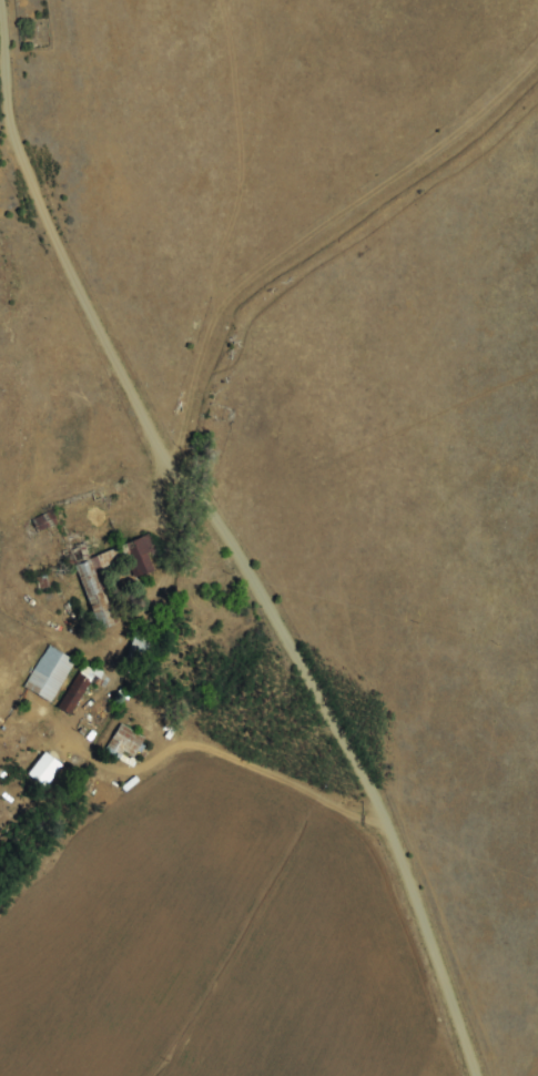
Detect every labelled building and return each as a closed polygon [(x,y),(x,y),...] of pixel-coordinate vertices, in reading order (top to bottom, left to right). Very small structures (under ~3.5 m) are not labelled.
[(34,520),(38,534),(56,528),(52,515),(34,520)] [(101,633),(125,624),(111,584),(137,575),(138,579),(161,572),(154,550),(156,549),(152,538),(92,559),(88,548),(73,553),(101,633)] [(55,704),(77,661),(48,646),(26,689),(55,704)] [(142,663),(147,653),(139,648),(133,658),(142,663)] [(95,673),(85,667),(59,707),(73,716),(96,679),(92,677),(95,673)] [(122,760),(127,753),(136,759),(148,742),(125,725),(107,748),(122,760)] [(29,775),(46,789),(65,766),(48,752),(29,775)]
